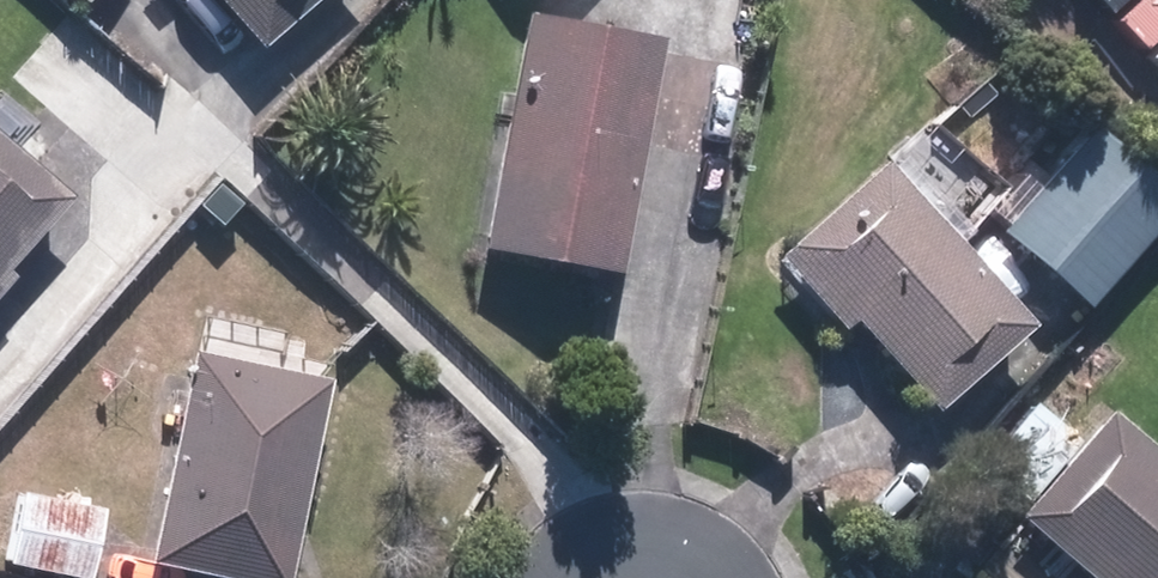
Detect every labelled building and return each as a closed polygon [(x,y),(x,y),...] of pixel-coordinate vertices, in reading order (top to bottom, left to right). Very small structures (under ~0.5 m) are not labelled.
[(76,13),(88,0),(61,0),(76,13)] [(245,44),(296,0),(207,0),(245,44)] [(469,260),(603,284),(644,47),(510,24),(469,260)] [(979,241),(1066,318),(1079,303),(1086,309),(1147,240),(1139,233),(1157,212),(1072,137),(979,241)] [(857,318),(939,408),(1037,320),(889,159),(783,255),(848,326),(857,318)] [(47,204),(0,162),(0,255),(47,204)] [(181,371),(146,549),(272,577),(307,398),(181,371)] [(1013,523),(1075,577),(1157,577),(1157,484),(1094,429),(1013,523)] [(47,577),(81,577),(93,510),(8,494),(0,535),(0,569),(47,577)]
